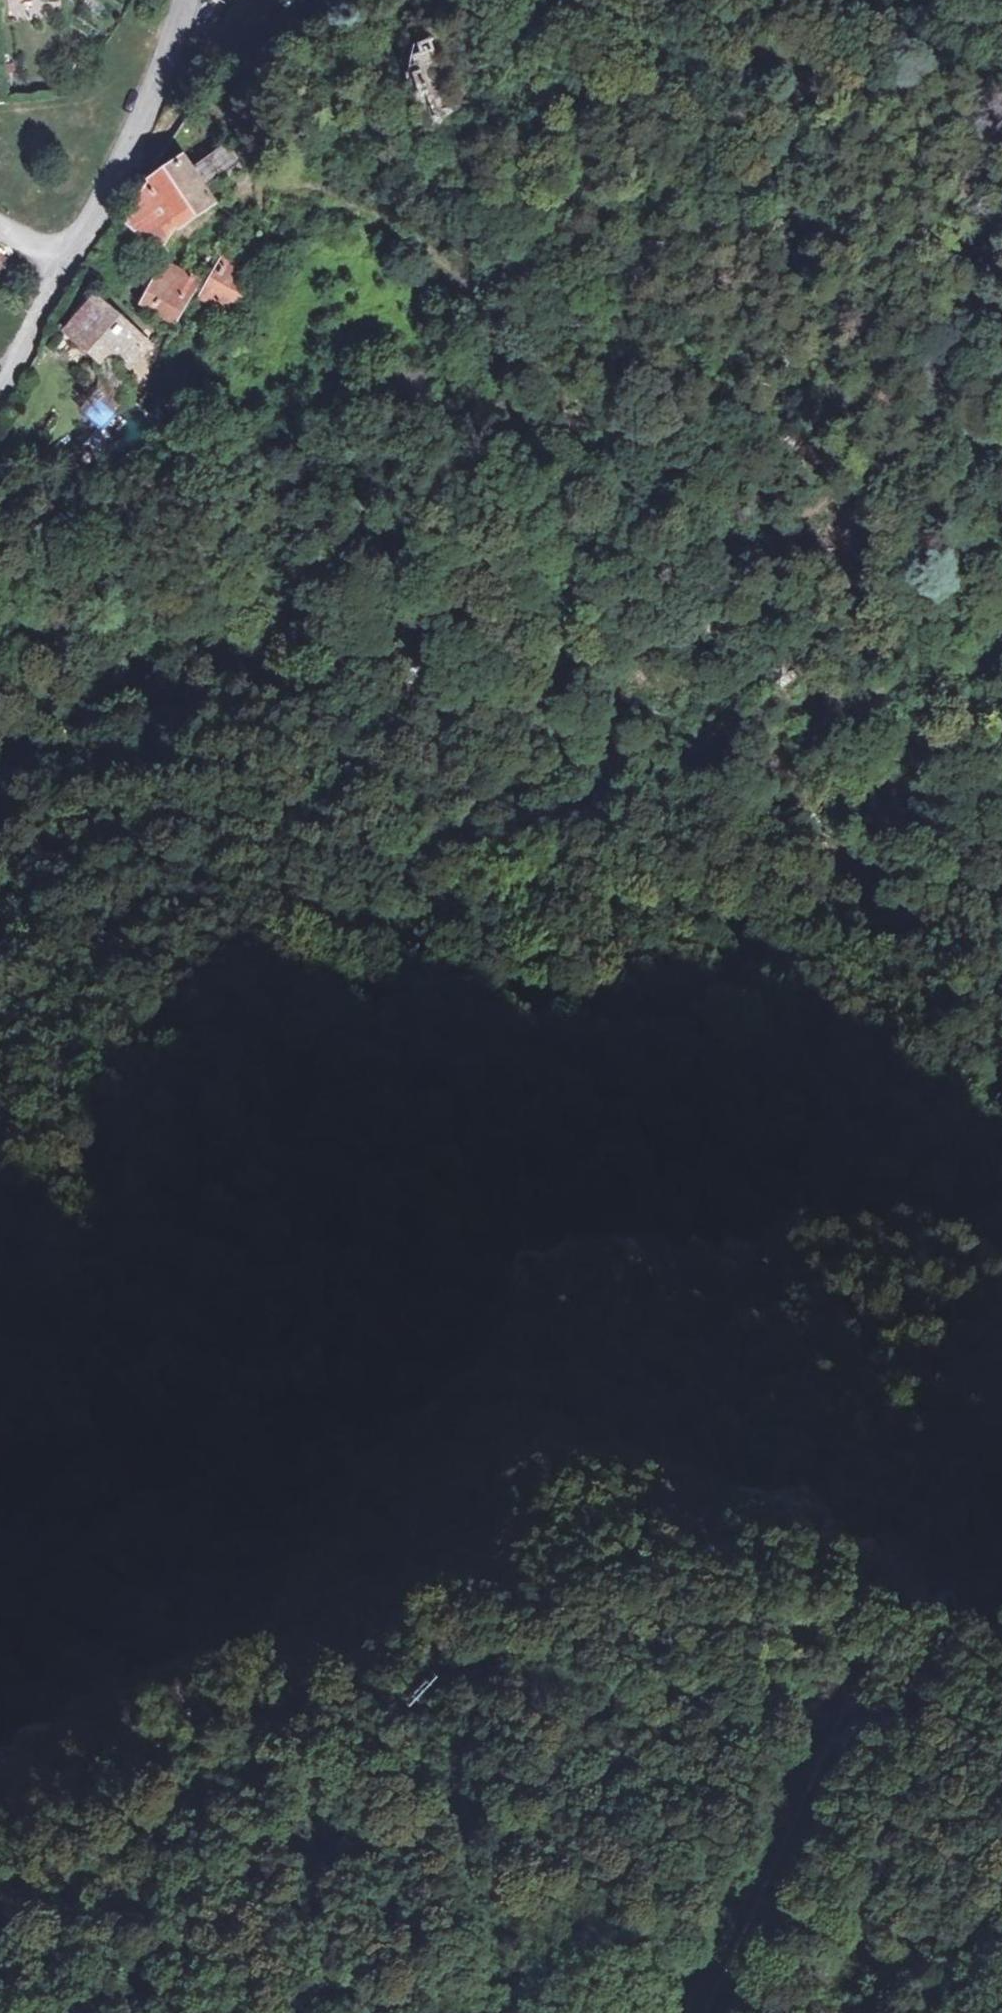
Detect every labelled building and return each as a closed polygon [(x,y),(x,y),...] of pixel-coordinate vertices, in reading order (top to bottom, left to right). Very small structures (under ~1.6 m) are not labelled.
[(147,186),(123,222),(156,250),(175,225),(209,201),(201,189),(235,164),(222,146),(189,171),(181,162),(147,186)] [(224,261),(230,264),(237,250),(232,247),(224,261)] [(9,261),(10,258),(0,253),(0,257),(9,261)] [(9,261),(0,257),(0,266),(5,269),(9,261)] [(162,263),(149,285),(163,293),(175,270),(162,263)] [(203,299),(230,313),(250,278),(222,263),(203,299)] [(163,293),(149,285),(139,305),(174,324),(198,281),(175,270),(163,293)] [(96,297),(68,328),(97,356),(106,347),(130,368),(149,345),(96,297)] [(191,321),(205,329),(215,312),(201,304),(191,321)] [(121,407),(103,395),(85,416),(107,432),(121,407)]
